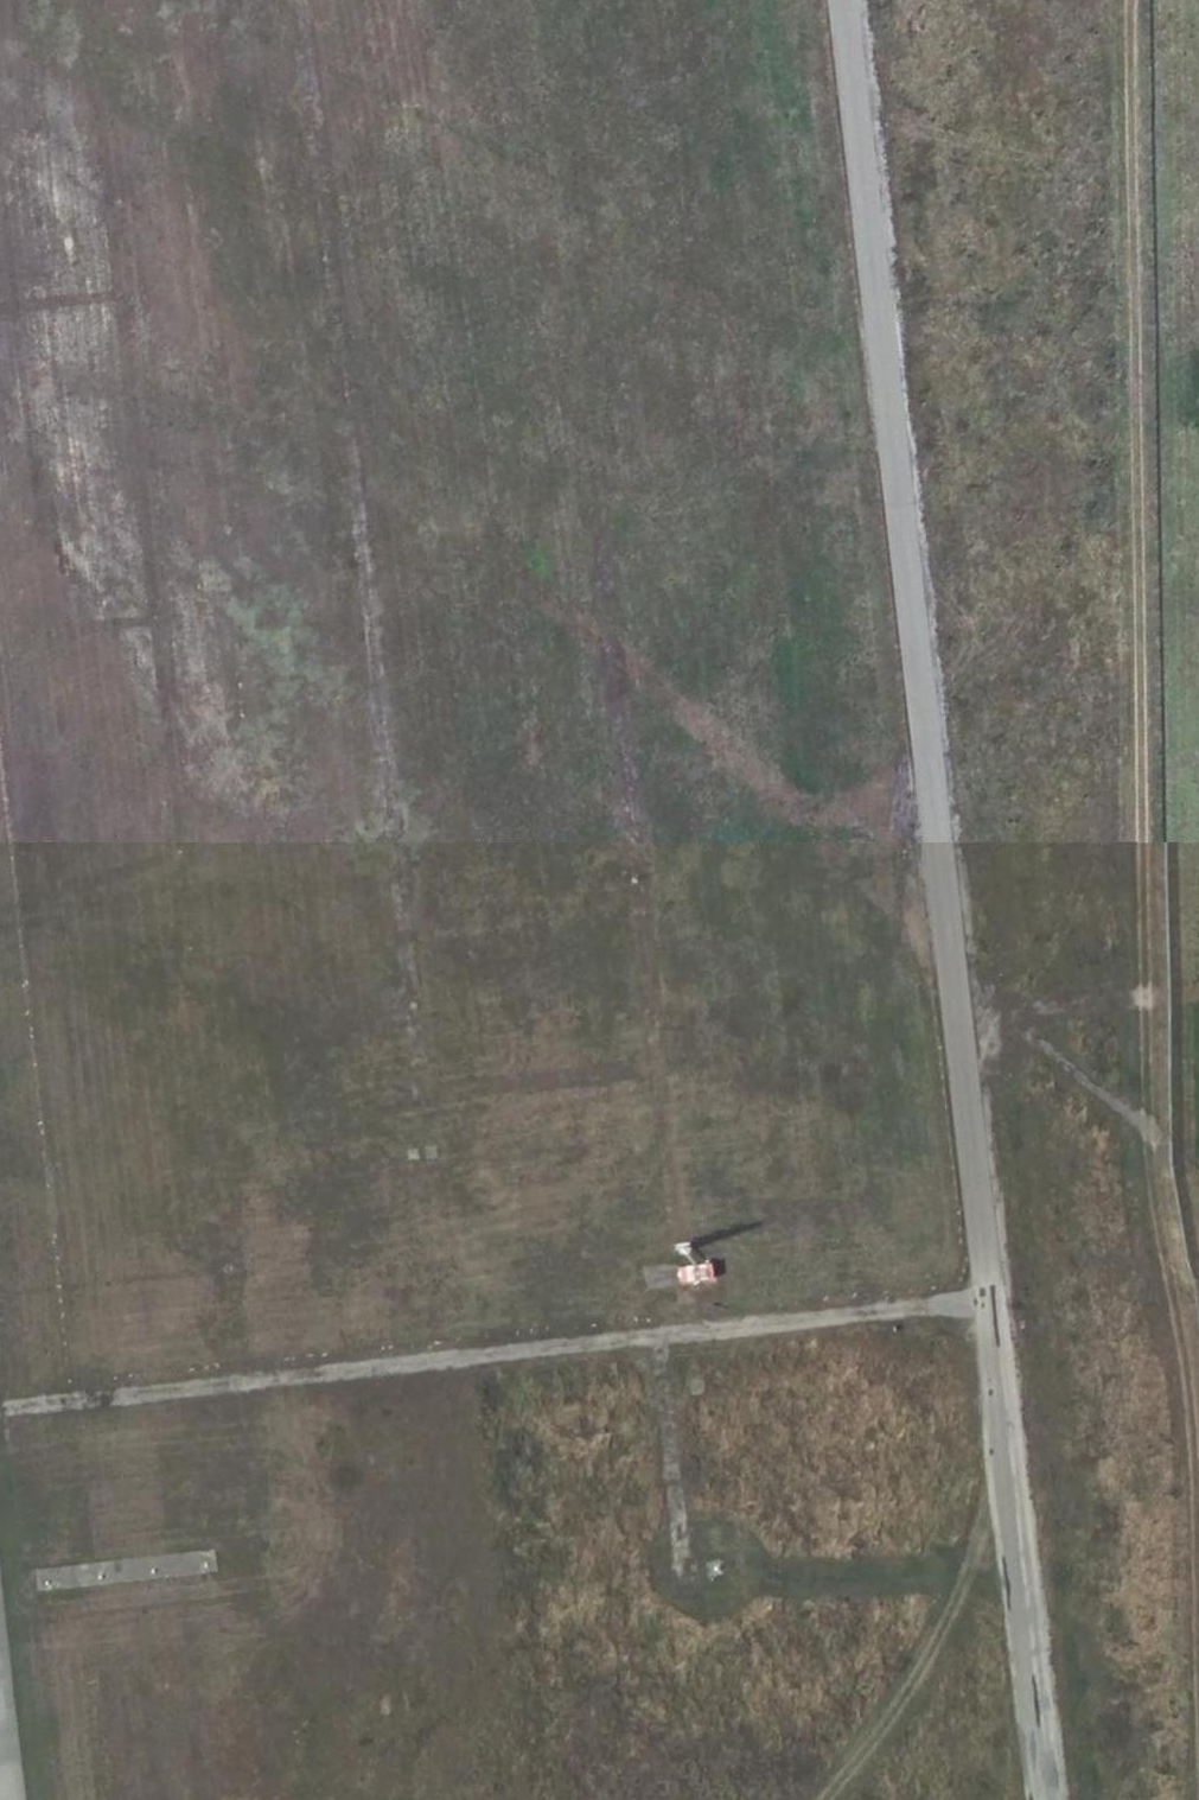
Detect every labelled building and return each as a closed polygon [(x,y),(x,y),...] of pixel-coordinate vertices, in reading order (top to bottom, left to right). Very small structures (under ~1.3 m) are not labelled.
[(710,1264),(680,1265),(681,1283),(711,1282),(710,1264)]
